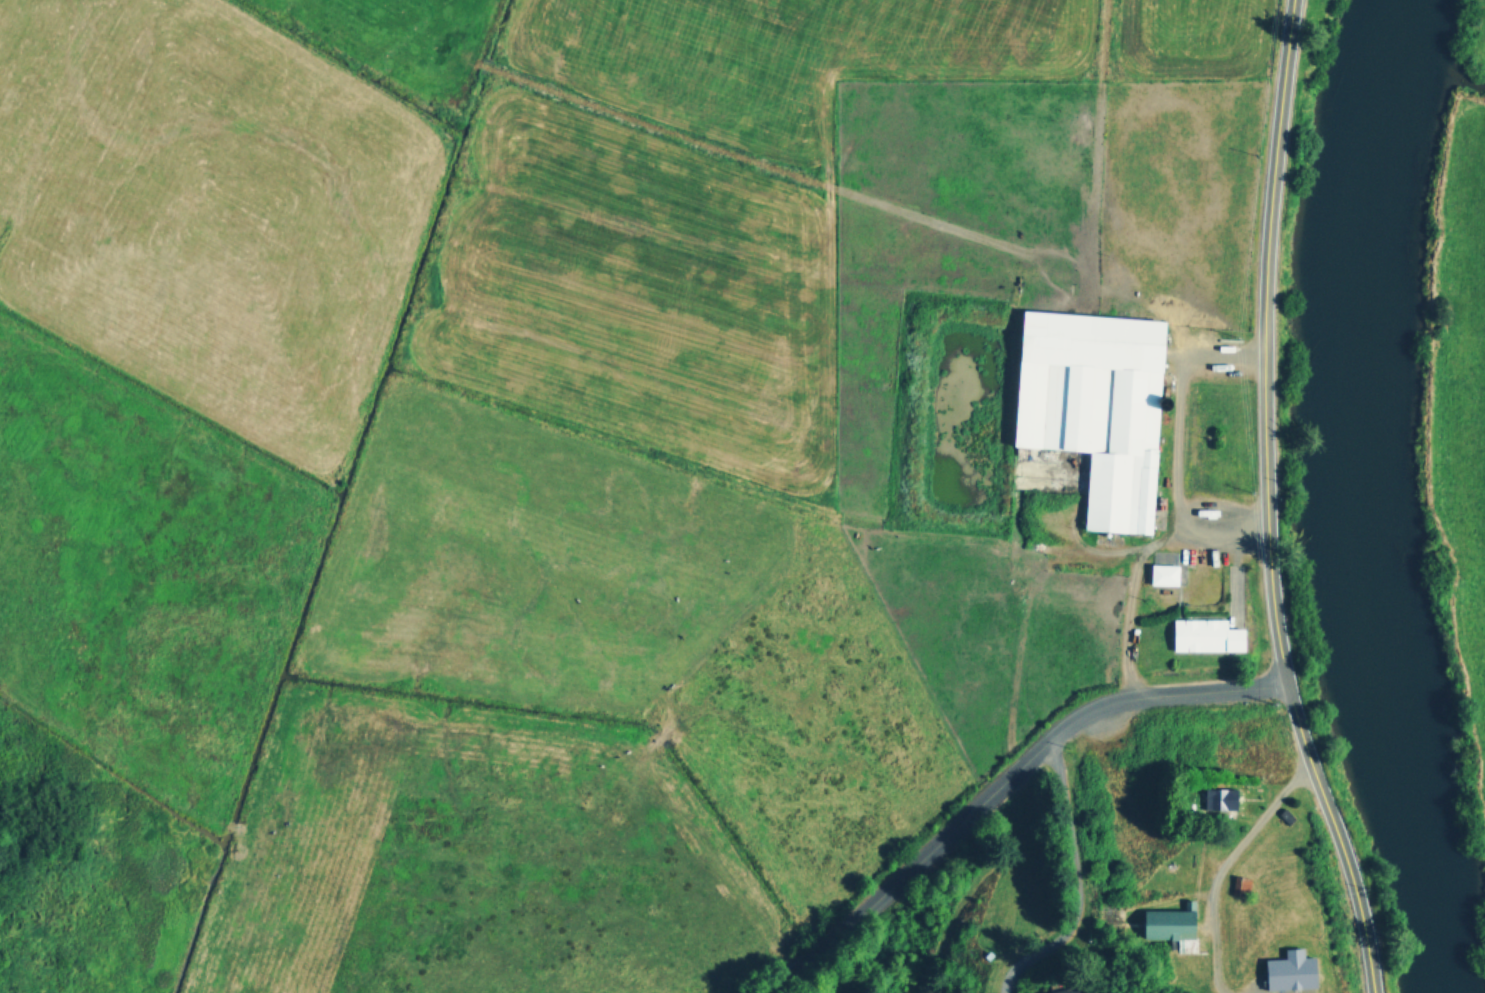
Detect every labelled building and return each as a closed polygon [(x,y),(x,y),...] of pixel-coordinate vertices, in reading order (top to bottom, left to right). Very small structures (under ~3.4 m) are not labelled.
[(1161,316),(1018,308),(1010,444),(1085,448),(1081,528),(1149,532),(1161,316)] [(1215,506),(1195,506),(1195,511),(1201,511),(1201,516),(1215,516),(1215,506)] [(1147,583),(1175,584),(1175,563),(1148,562),(1147,583)] [(1241,649),(1241,626),(1223,626),(1224,617),(1170,617),(1170,649),(1241,649)] [(1201,807),(1234,808),(1234,787),(1202,786),(1201,807)] [(1248,876),(1232,874),(1228,893),(1245,896),(1248,876)] [(1141,937),(1191,938),(1191,899),(1182,898),(1182,909),(1141,908),(1141,937)] [(1262,957),(1263,988),(1313,987),(1312,955),(1301,955),(1300,946),(1282,947),(1282,957),(1262,957)] [(1073,984),(1034,992),(1075,992),(1073,984)]
